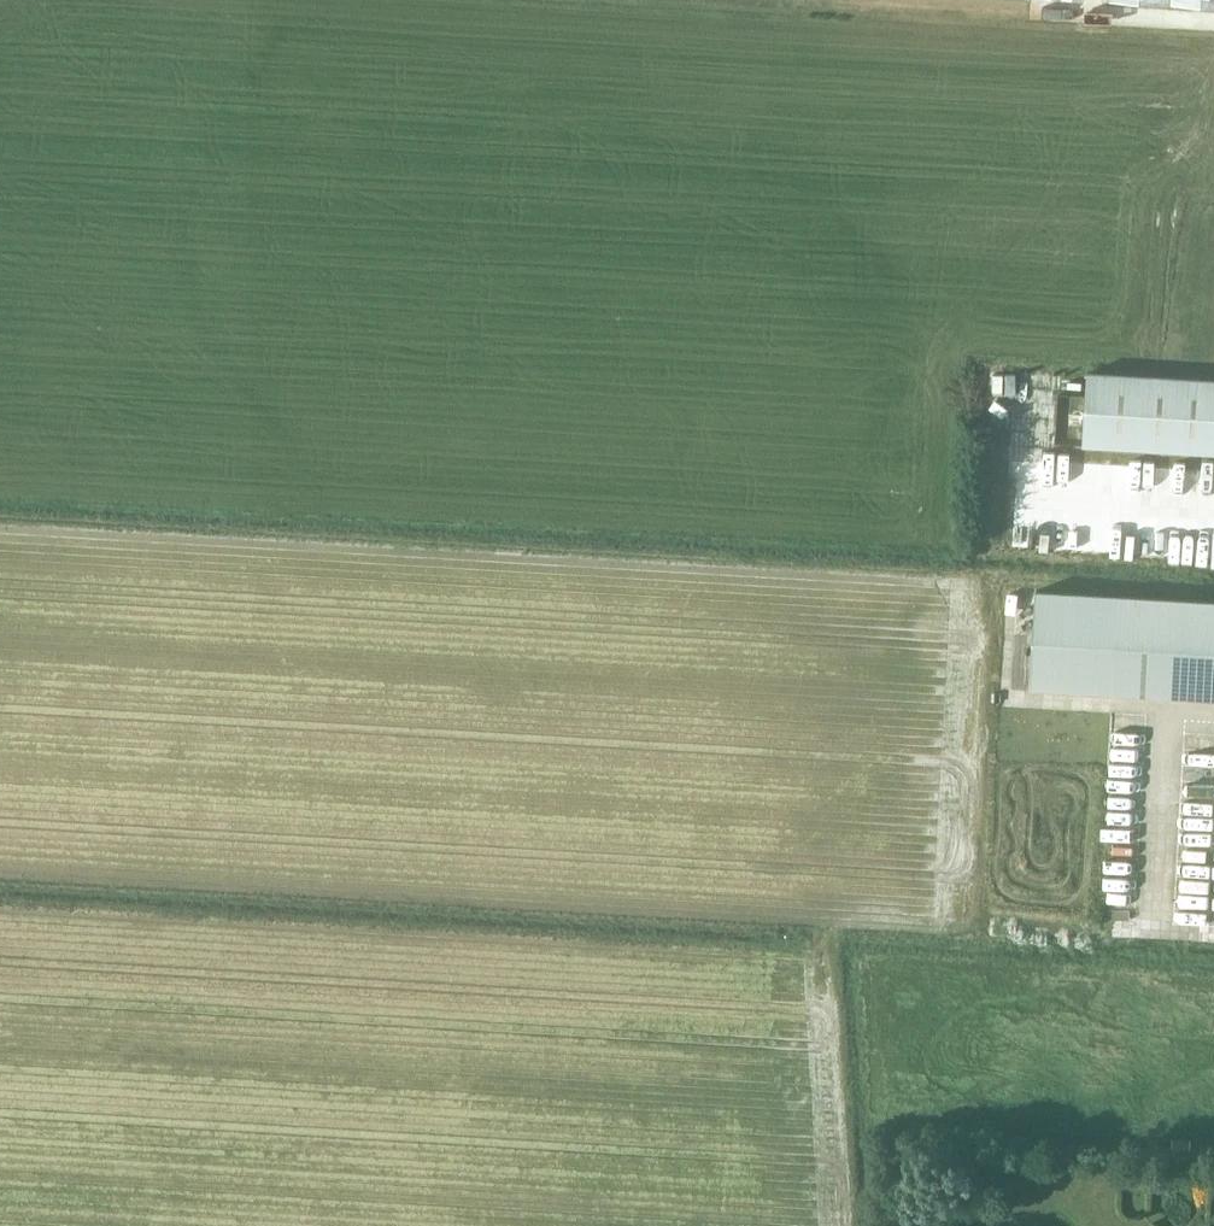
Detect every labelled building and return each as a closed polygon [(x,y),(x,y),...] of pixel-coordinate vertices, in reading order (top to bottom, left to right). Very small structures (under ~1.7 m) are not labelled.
[(1107,6),(1213,12),(1213,0),(1107,0),(1107,6)] [(1081,445),(1213,453),(1213,376),(1085,368),(1081,445)] [(1213,696),(1213,599),(1038,588),(1031,684),(1213,696)] [(1172,1138),(1171,1155),(1188,1156),(1189,1140),(1172,1138)]
